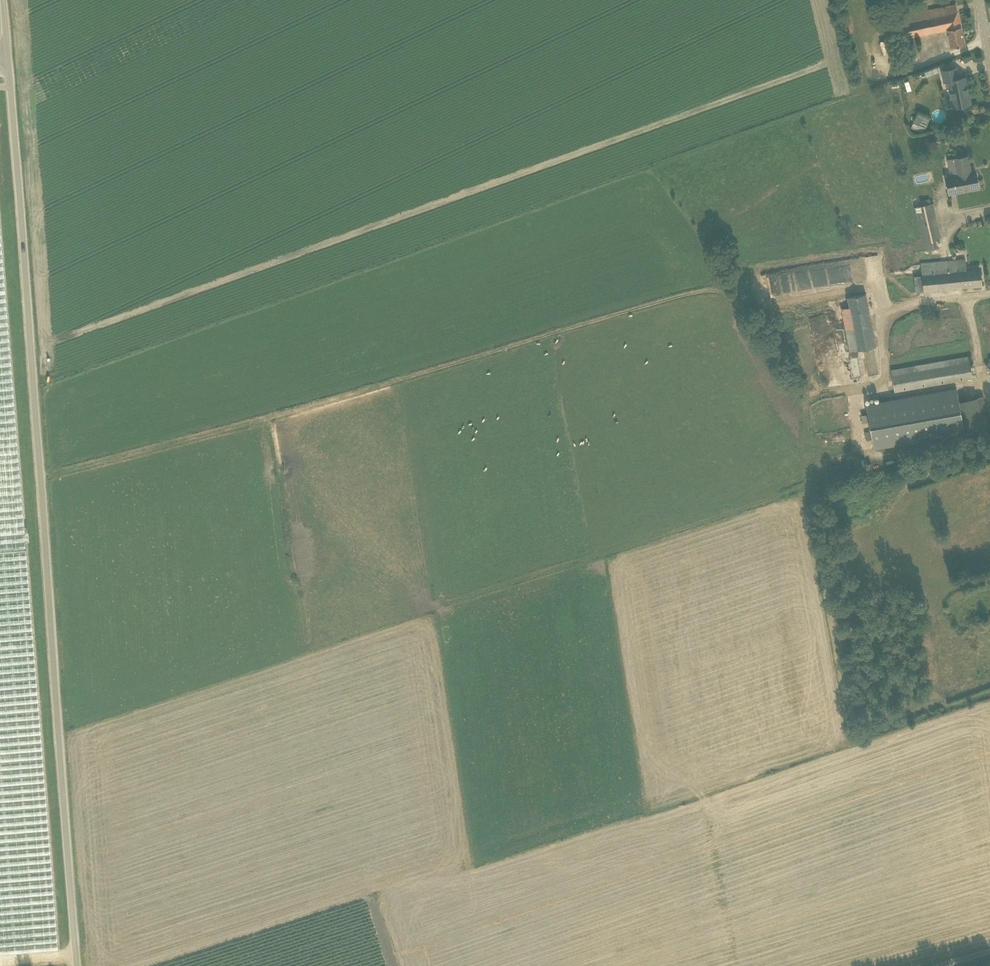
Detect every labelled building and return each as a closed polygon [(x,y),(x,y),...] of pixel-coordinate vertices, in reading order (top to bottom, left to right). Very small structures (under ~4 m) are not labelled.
[(899,39),(907,37),(947,29),(951,47),(965,44),(956,4),(902,15),(904,22),(896,23),(899,39)] [(955,106),(970,104),(965,77),(958,79),(956,68),(942,71),(944,82),(948,81),(952,98),(954,97),(955,106)] [(949,193),(979,188),(976,170),(970,171),(968,156),(955,159),(958,176),(946,178),(949,193)] [(915,207),(925,251),(938,248),(936,238),(941,237),(933,203),(915,207)] [(0,219),(0,952),(59,948),(15,404),(0,219)] [(921,263),(922,275),(924,291),(982,286),(980,269),(966,270),(966,259),(921,263)] [(850,351),(864,349),(876,347),(865,294),(848,297),(850,307),(842,309),(850,351)] [(973,378),(970,362),(969,356),(891,370),(894,391),(973,378)] [(874,448),(965,432),(957,389),(866,405),(874,448)]
